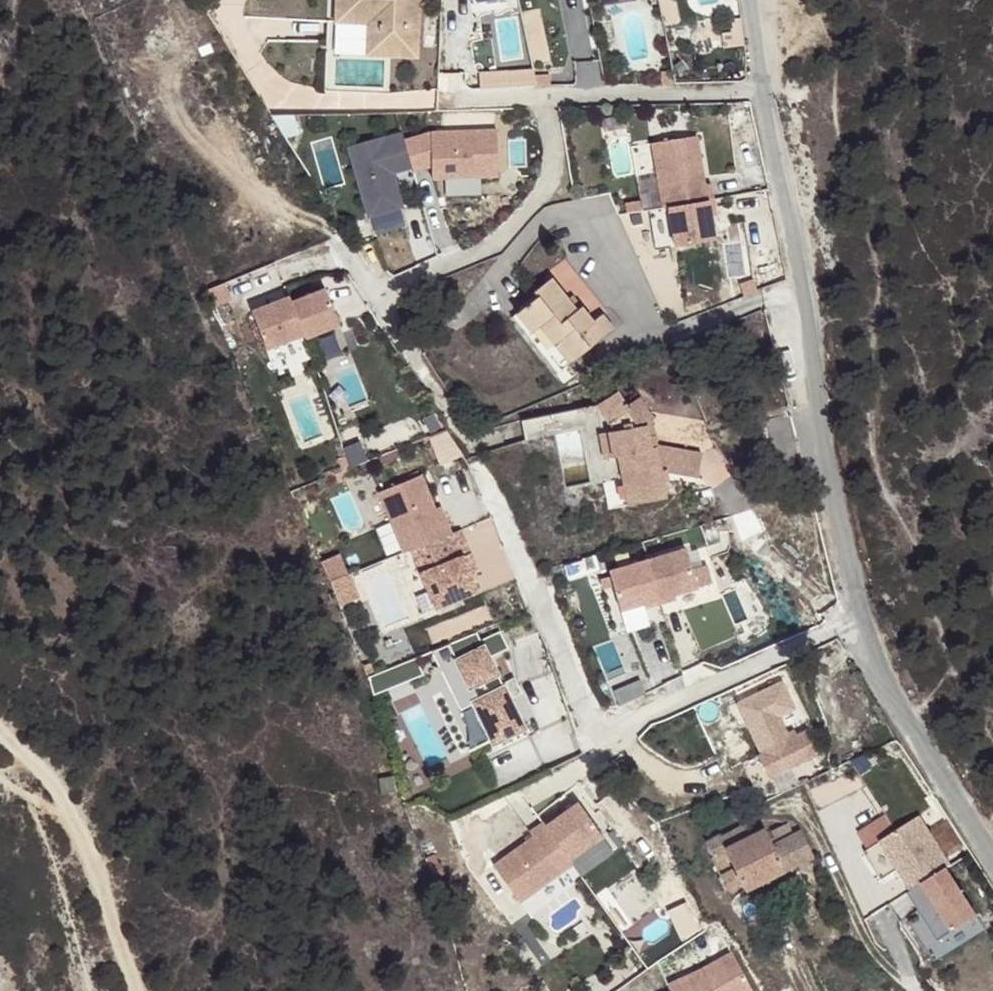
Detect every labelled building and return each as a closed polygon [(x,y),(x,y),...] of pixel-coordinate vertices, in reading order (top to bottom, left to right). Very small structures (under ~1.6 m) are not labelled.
[(346,0),(336,0),(335,16),(367,18),(365,49),(417,53),(417,43),(376,40),(378,8),(346,6),(346,0)] [(346,6),(378,8),(376,40),(417,43),(420,0),(346,0),(346,6)] [(532,71),(517,72),(518,83),(532,83),(532,71)] [(624,73),(624,83),(636,84),(636,73),(624,73)] [(364,152),(332,171),(371,235),(402,216),(383,185),(400,175),(402,178),(419,169),(420,181),(489,180),(489,135),(420,134),(388,154),(386,151),(369,161),(364,152)] [(679,134),(637,152),(662,212),(667,209),(682,247),(719,231),(710,208),(715,206),(703,178),(698,180),(679,134)] [(639,212),(625,218),(629,226),(642,220),(639,212)] [(543,369),(598,328),(585,312),(577,319),(566,304),(561,309),(537,275),(517,289),(521,296),(494,315),(529,361),(535,358),(543,369)] [(285,289),(249,305),(263,342),(300,326),(301,330),(338,314),(323,277),(286,292),(285,289)] [(661,478),(699,484),(703,458),(658,451),(653,433),(656,431),(643,404),(630,410),(621,396),(597,407),(521,422),(526,445),(608,429),(611,434),(604,436),(610,465),(619,464),(630,514),(667,508),(661,478)] [(419,476),(376,492),(399,552),(407,549),(430,608),(472,592),(465,574),(458,558),(466,555),(456,530),(447,534),(441,520),(436,522),(419,476)] [(348,489),(328,498),(346,536),(366,527),(348,489)] [(336,553),(317,561),(336,605),(352,597),(336,553)] [(458,558),(465,574),(472,571),(466,555),(458,558)] [(682,561),(604,577),(612,616),(635,611),(636,616),(668,610),(667,605),(705,597),(700,573),(685,575),(682,561)] [(455,650),(458,658),(470,682),(462,685),(458,689),(490,753),(526,737),(495,672),(488,656),(507,647),(499,628),(479,637),(455,650)] [(470,682),(458,658),(450,662),(462,685),(470,682)] [(770,774),(820,752),(806,724),(794,731),(797,736),(791,739),(778,711),(747,726),(759,749),(739,760),(753,787),(760,786),(771,780),(770,774)] [(746,884),(813,854),(802,828),(775,840),(768,827),(765,826),(755,830),(750,820),(725,832),(723,828),(707,835),(730,886),(743,880),(746,884)] [(493,866),(520,903),(573,864),(543,823),(529,832),(533,837),(493,866)] [(956,860),(907,888),(920,910),(907,917),(934,962),(991,930),(981,916),(987,913),(956,860)] [(756,885),(745,890),(753,910),(765,905),(756,885)] [(582,922),(572,929),(578,937),(588,930),(582,922)] [(736,961),(708,976),(676,990),(753,990),(736,961)]
